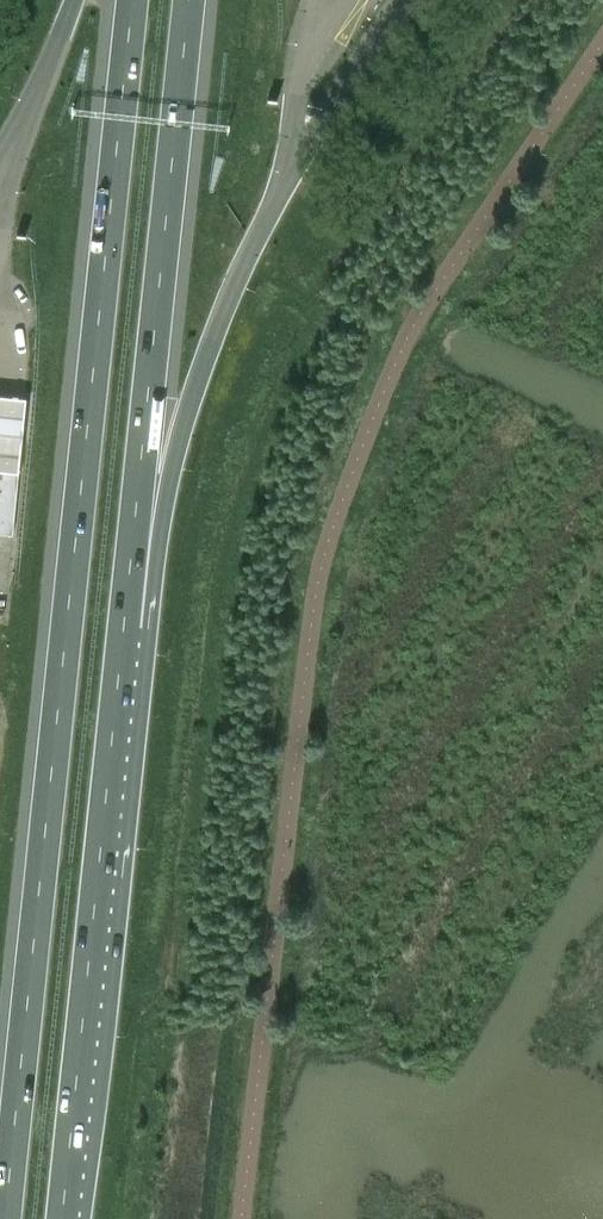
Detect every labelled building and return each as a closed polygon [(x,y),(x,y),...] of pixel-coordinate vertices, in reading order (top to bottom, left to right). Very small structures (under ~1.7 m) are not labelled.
[(18,466),(26,392),(0,390),(0,464),(18,466)] [(12,532),(18,466),(0,464),(0,531),(12,532)]
